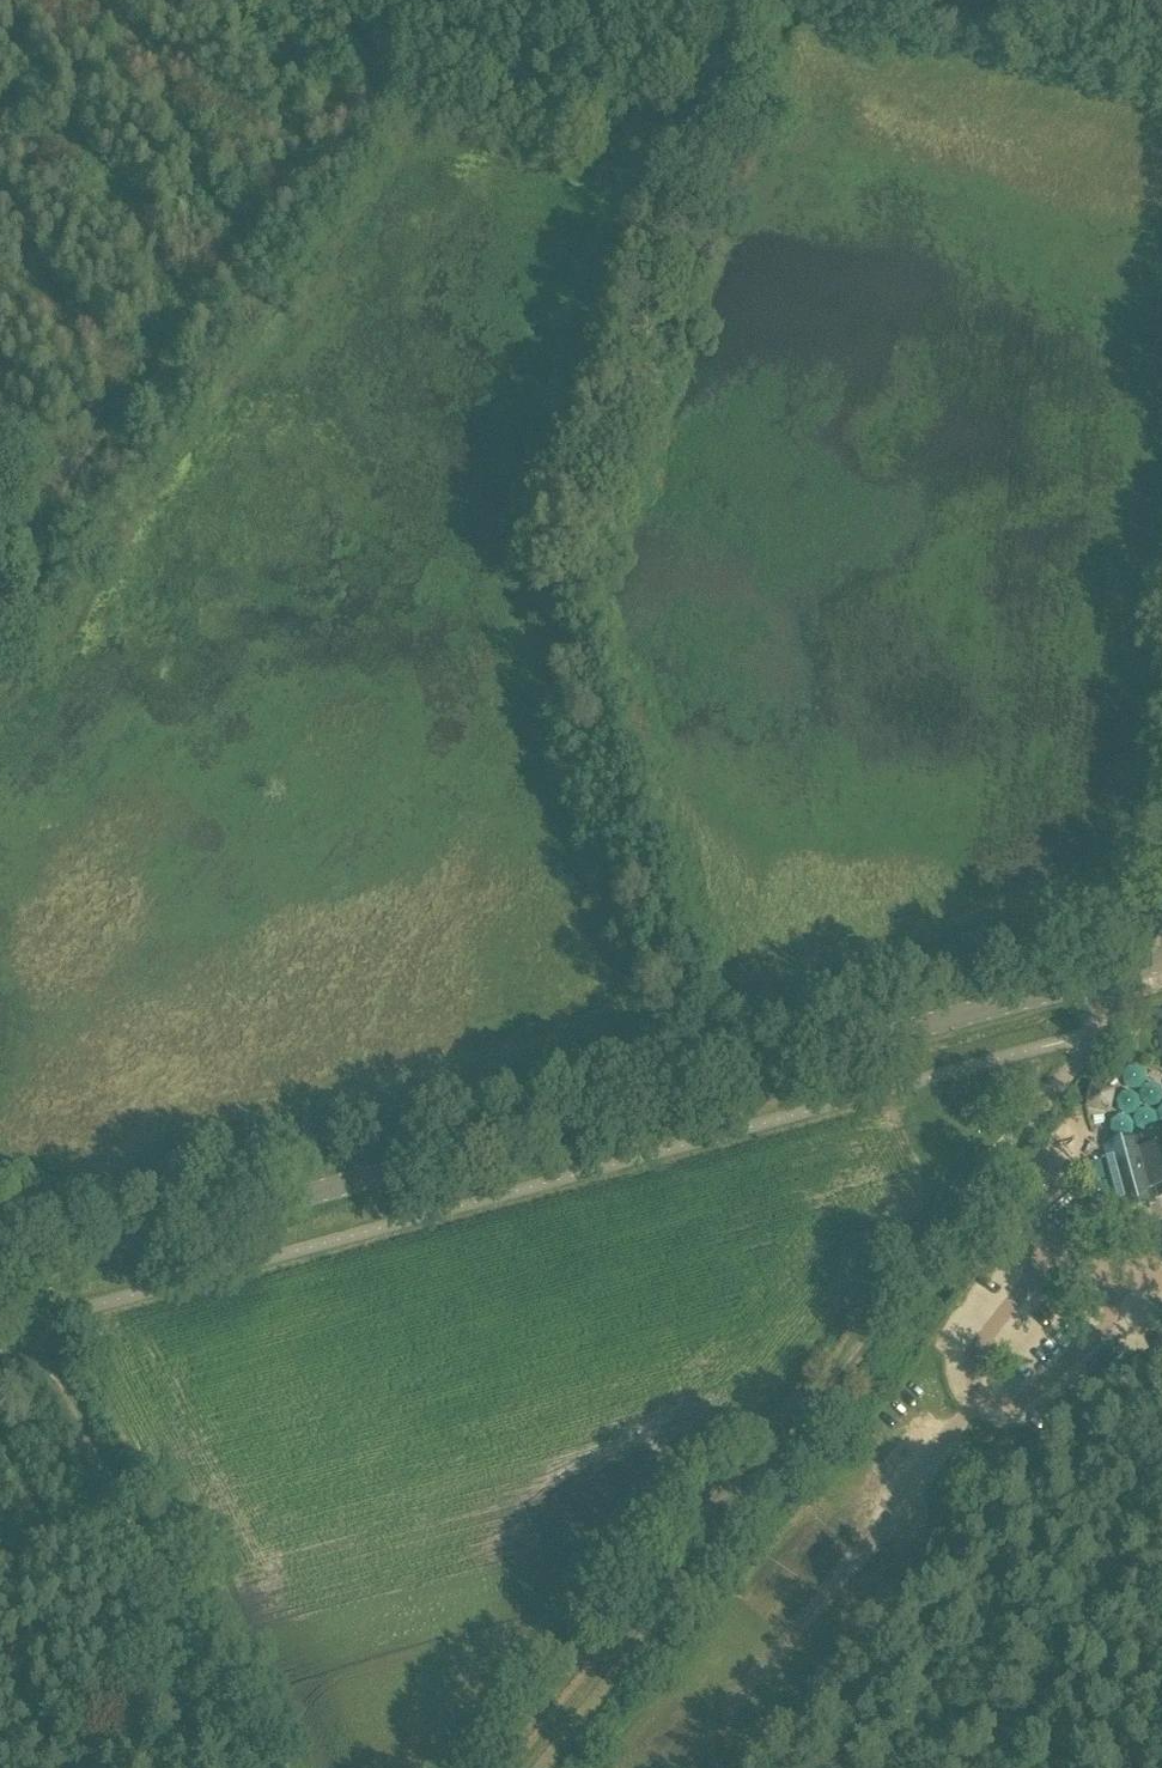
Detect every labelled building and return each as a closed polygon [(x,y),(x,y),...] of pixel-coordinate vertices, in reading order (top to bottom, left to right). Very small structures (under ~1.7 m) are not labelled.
[(1102,1145),(1119,1211),(1155,1202),(1152,1189),(1155,1188),(1157,1198),(1161,1197),(1161,1130),(1141,1136),(1141,1138),(1138,1138),(1138,1136),(1102,1145)] [(1040,1333),(1056,1353),(1070,1342),(1054,1322),(1040,1333)]
